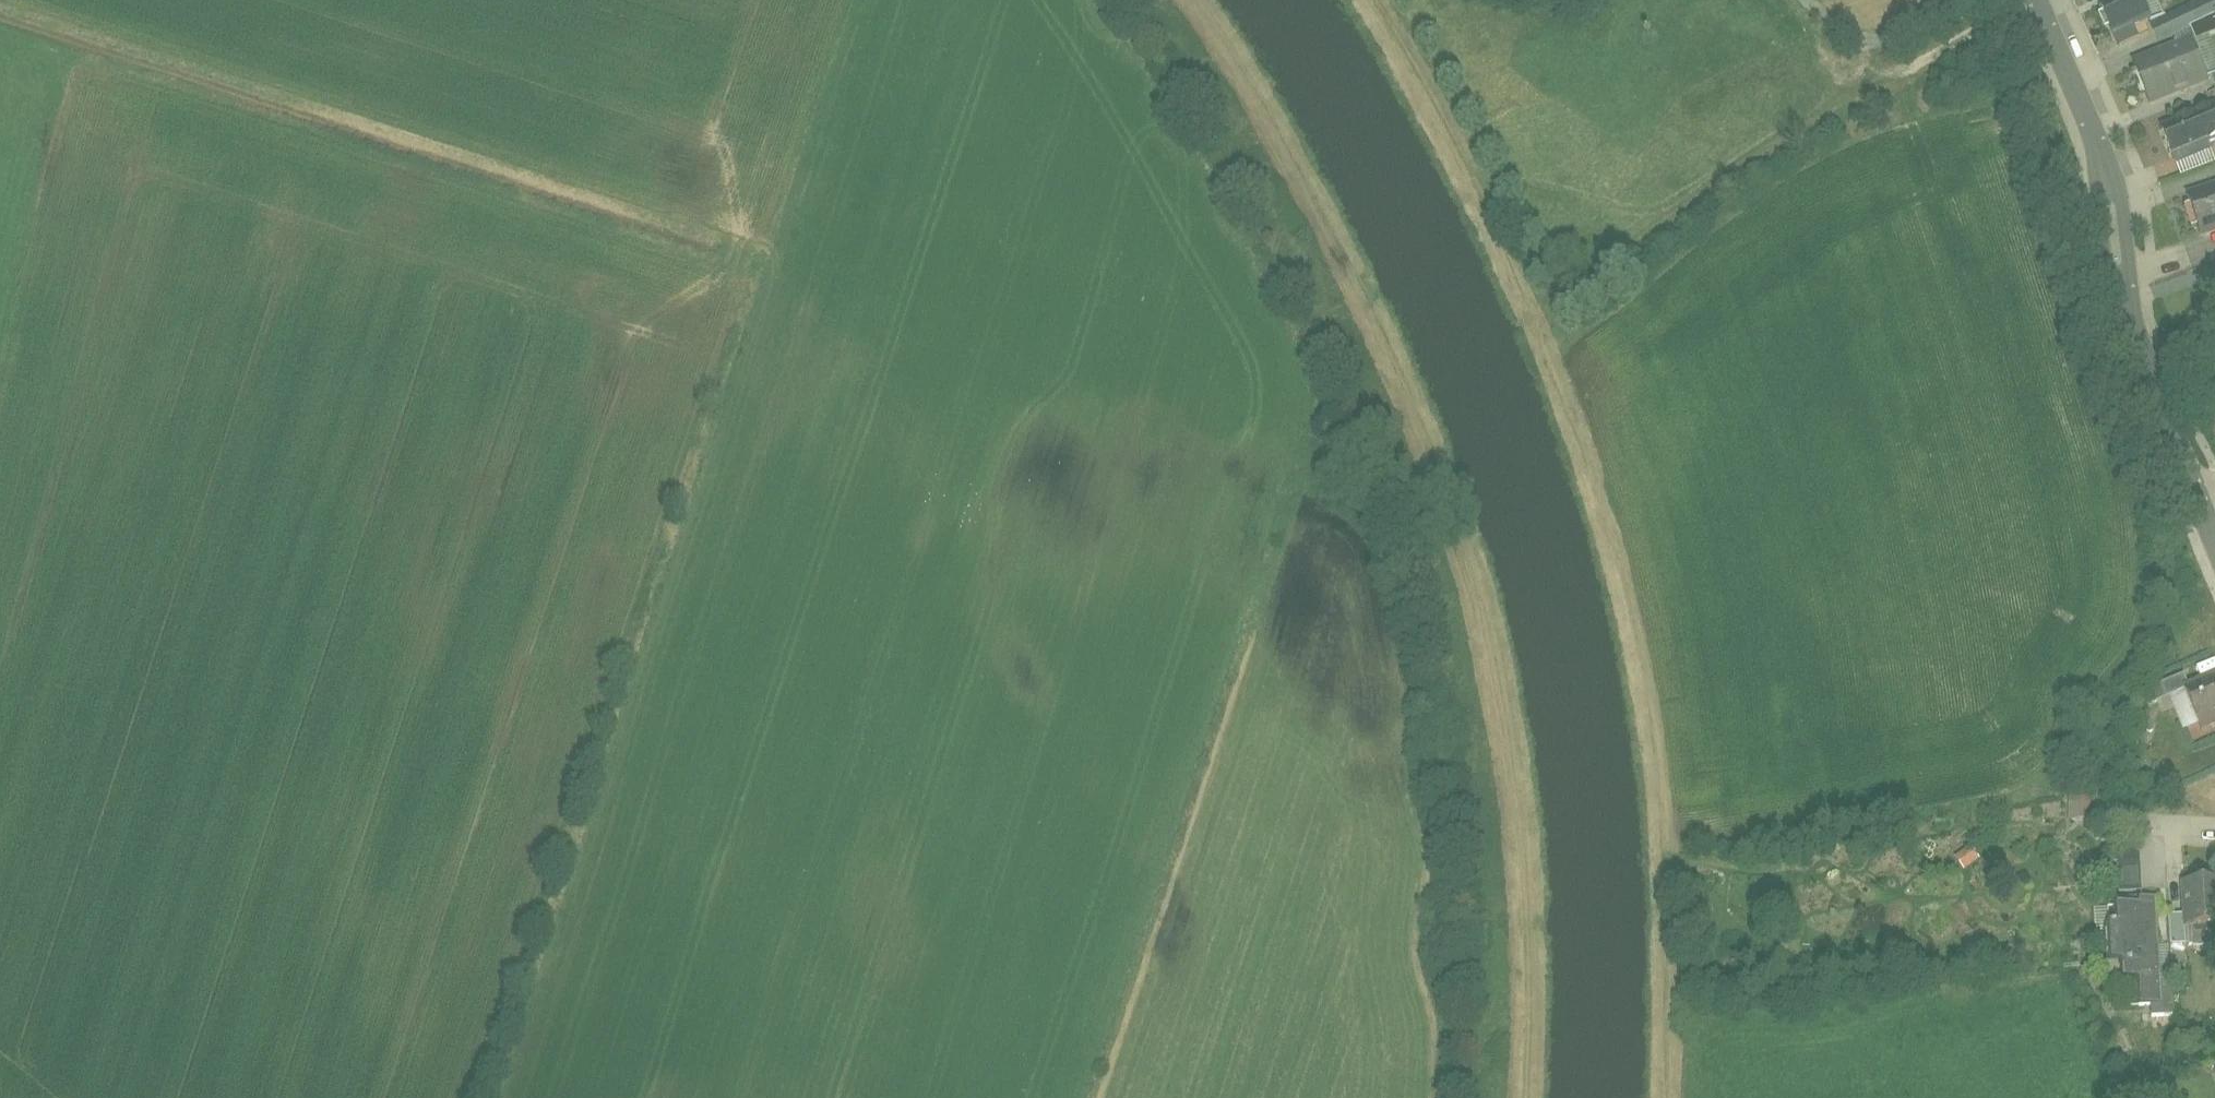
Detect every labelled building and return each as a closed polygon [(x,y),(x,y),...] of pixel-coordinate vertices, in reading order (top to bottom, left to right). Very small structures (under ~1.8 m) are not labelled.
[(2112,39),(2155,20),(2146,0),(2109,0),(2098,5),(2112,39)] [(2132,65),(2150,107),(2211,81),(2193,39),(2132,65)] [(2176,160),(2214,144),(2214,106),(2163,129),(2176,160)] [(2185,196),(2200,240),(2214,235),(2214,186),(2185,196)] [(2183,689),(2200,731),(2214,725),(2214,676),(2183,689)] [(2123,889),(2141,890),(2143,872),(2124,870),(2123,889)] [(2182,886),(2185,933),(2214,931),(2214,883),(2182,886)] [(2157,970),(2156,900),(2143,900),(2143,911),(2120,911),(2121,927),(2108,927),(2109,962),(2126,962),(2126,983),(2141,983),(2142,1007),(2164,1007),(2164,970),(2157,970)]
